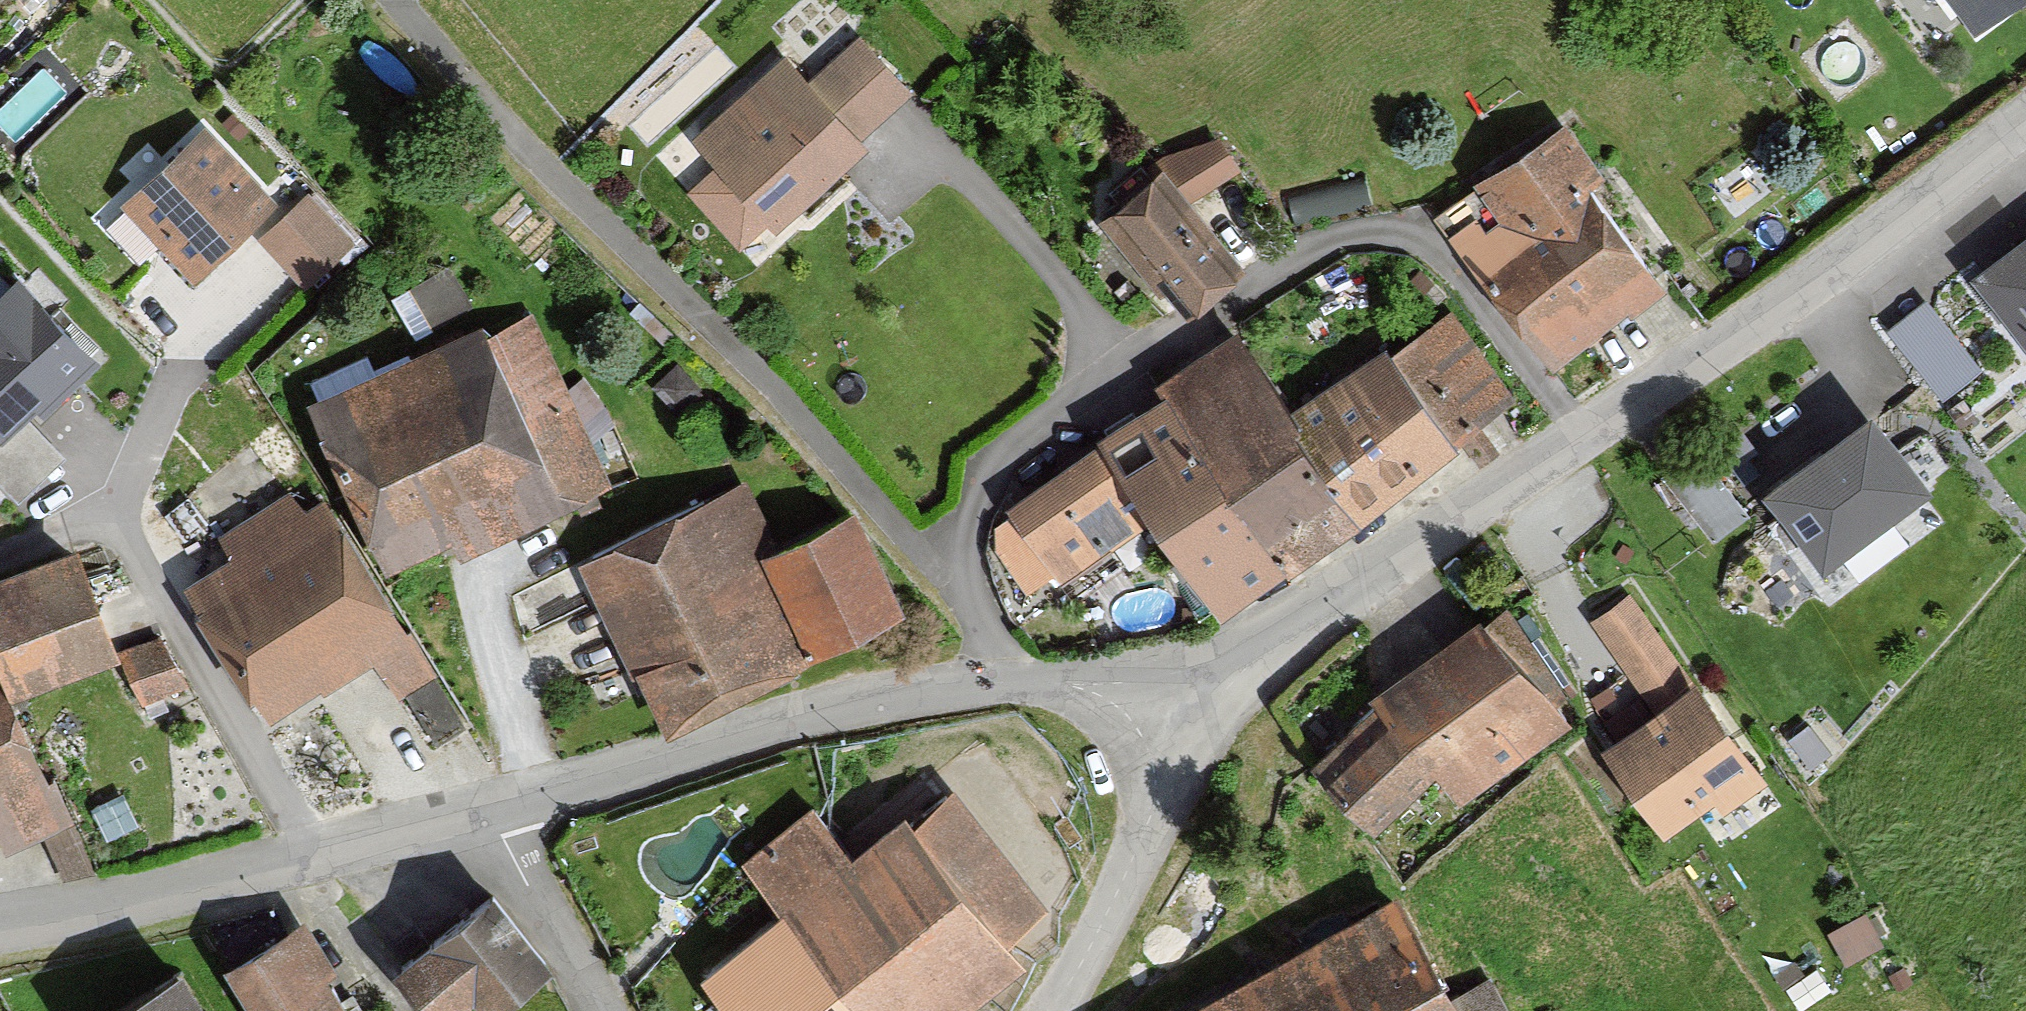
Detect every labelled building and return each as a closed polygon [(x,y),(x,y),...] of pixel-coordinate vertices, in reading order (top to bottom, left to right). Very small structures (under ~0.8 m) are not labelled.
[(1969,24),(2002,0),(1951,0),(1969,24)] [(803,70),(858,130),(908,84),(852,24),(803,70)] [(858,130),(803,70),(777,43),(684,129),(765,216),(858,130)] [(1598,161),(1556,104),(1467,169),(1472,175),(1433,203),(1544,354),(1621,298),(1625,304),(1661,278),(1584,172),(1598,161)] [(264,186),(196,111),(109,189),(177,264),(264,186)] [(1213,126),(1151,154),(1186,194),(1237,162),(1213,126)] [(1186,194),(1151,154),(1092,205),(1176,301),(1235,251),(1186,194)] [(347,232),(300,182),(251,228),(298,278),(347,232)] [(1963,261),(2025,344),(2025,214),(1963,261)] [(426,324),(466,306),(443,257),(403,275),(426,324)] [(1,434),(25,411),(34,399),(44,409),(99,355),(13,269),(0,281),(0,432),(1,434)] [(1983,369),(1924,290),(1884,320),(1943,399),(1983,369)] [(474,324),(466,306),(426,324),(292,385),(370,555),(435,526),(446,551),(604,478),(523,301),(474,324)] [(1511,392),(1448,301),(1383,336),(1446,430),(1453,426),(1472,415),(1511,392)] [(1276,397),(1283,393),(1228,313),(1146,368),(1151,375),(1087,418),(1092,425),(1149,511),(1207,596),(1273,552),(1277,559),(1351,509),(1348,504),(1276,397)] [(1446,430),(1383,336),(1378,329),(1283,393),(1276,397),(1348,504),(1450,436),(1446,430)] [(1927,475),(1861,385),(1750,466),(1816,556),(1927,475)] [(25,411),(1,434),(0,432),(0,477),(20,498),(66,453),(25,411)] [(1472,415),(1453,426),(1475,458),(1492,446),(1472,415)] [(1149,511),(1092,425),(995,490),(1007,507),(990,519),(988,537),(1021,586),(1049,567),(1054,575),(1149,511)] [(1748,518),(1694,444),(1659,470),(1712,543),(1748,518)] [(747,535),(765,526),(737,468),(570,548),(651,718),(812,641),(809,634),(797,639),(747,535)] [(289,496),(281,482),(211,525),(221,542),(170,573),(254,711),(361,646),(390,694),(430,670),(314,481),(289,496)] [(891,594),(841,490),(765,526),(747,535),(797,639),(809,634),(891,594)] [(1897,507),(1845,539),(1860,564),(1913,532),(1897,507)] [(0,571),(0,659),(2,664),(115,625),(86,541),(0,571)] [(1685,671),(1627,586),(1588,613),(1646,698),(1685,671)] [(1564,710),(1470,593),(1361,679),(1367,686),(1427,762),(1455,797),(1564,710)] [(168,622),(121,641),(143,695),(190,677),(168,622)] [(2,841),(41,825),(58,870),(95,870),(50,759),(42,761),(2,664),(0,659),(0,836),(2,841)] [(1691,667),(1685,671),(1646,698),(1594,733),(1658,827),(1709,793),(1718,805),(1764,774),(1691,667)] [(1427,762),(1367,686),(1303,750),(1367,819),(1427,762)] [(803,794),(731,852),(764,893),(682,959),(724,1010),(929,1010),(1009,947),(997,933),(1042,897),(940,771),(900,803),(889,790),(835,833),(803,794)] [(1385,874),(1129,1010),(1460,1010),(1448,989),(1385,874)] [(492,902),(395,976),(422,1010),(471,1010),(476,1008),(478,1010),(510,1010),(551,980),(492,902)] [(308,933),(234,977),(255,1010),(343,1010),(324,979),(333,974),(308,933)] [(1485,969),(1448,989),(1460,1010),(1508,1010),(1485,969)] [(184,996),(159,1010),(193,1010),(184,996)]
